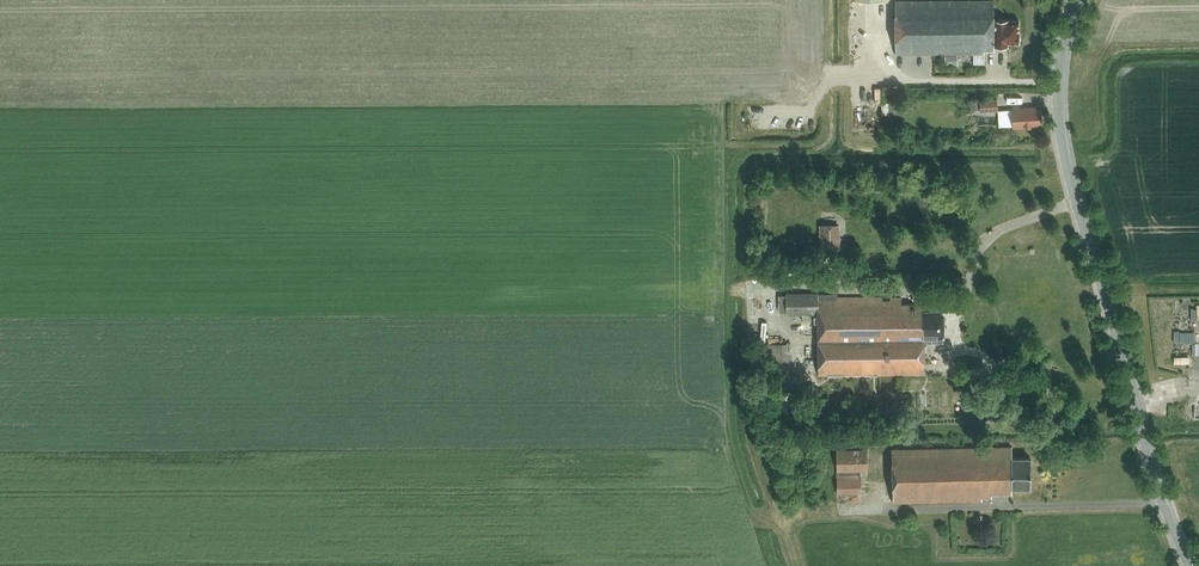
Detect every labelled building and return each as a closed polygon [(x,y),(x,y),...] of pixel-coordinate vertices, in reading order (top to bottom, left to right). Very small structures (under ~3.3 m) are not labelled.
[(1008,43),(1019,43),(1019,20),(1008,20),(1008,19),(994,19),(994,1),(895,1),(896,55),(984,54),(984,50),(994,50),(994,46),(1008,46),(1008,43)] [(945,55),(945,66),(957,66),(957,55),(945,55)] [(882,98),(882,82),(871,82),(871,98),(882,98)] [(980,112),(998,112),(997,99),(979,100),(980,112)] [(978,101),(969,101),(970,111),(978,111),(978,101)] [(897,102),(889,102),(889,115),(898,115),(897,102)] [(1037,122),(1041,122),(1040,111),(1036,111),(1036,107),(1013,109),(1014,127),(1037,126),(1037,122)] [(821,251),(840,250),(839,224),(820,225),(821,251)] [(943,336),(944,336),(944,310),(924,310),(924,305),(901,305),(901,297),(890,297),(890,301),(883,301),(883,297),(837,296),(837,293),(786,293),(786,314),(818,314),(818,375),(925,374),(925,336),(932,336),(932,342),(943,342),(943,336)] [(769,379),(792,379),(791,359),(768,359),(769,379)] [(819,395),(812,384),(804,389),(810,400),(819,395)] [(900,413),(900,402),(886,402),(886,414),(900,413)] [(893,503),(982,501),(982,497),(992,497),(992,493),(1012,493),(1012,487),(1031,487),(1031,458),(1012,458),(1012,446),(892,449),(893,503)] [(837,493),(861,493),(861,471),(868,471),(868,449),(836,450),(837,493)]
